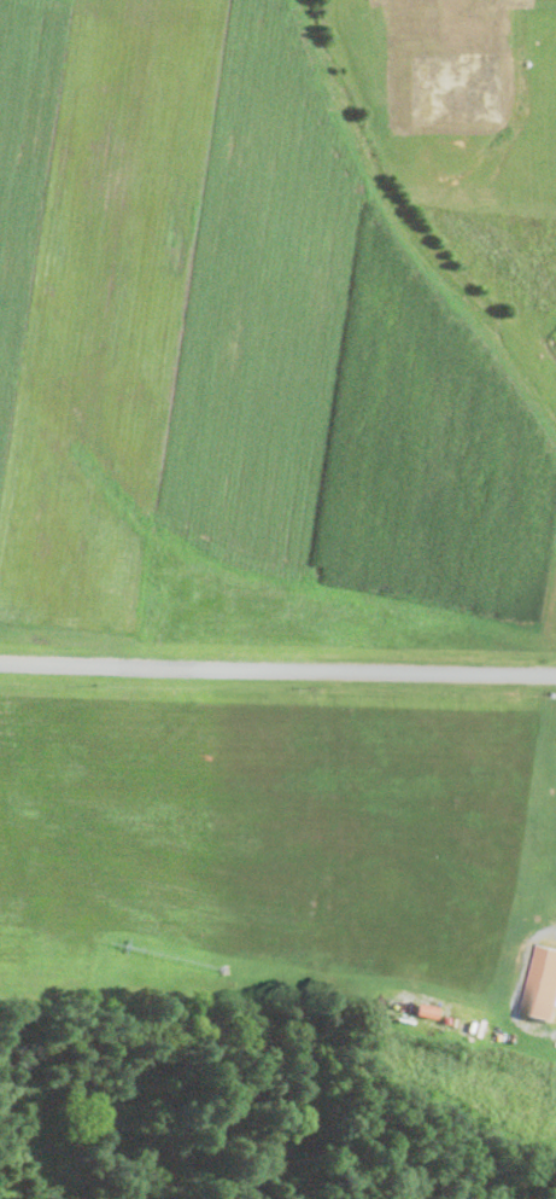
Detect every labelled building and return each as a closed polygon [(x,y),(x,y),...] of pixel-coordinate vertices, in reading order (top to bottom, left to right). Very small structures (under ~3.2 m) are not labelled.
[(542,943),(555,947),(555,1022),(525,1014),(542,943)] [(438,1006),(435,1015),(416,1012),(419,1001),(438,1006)]
